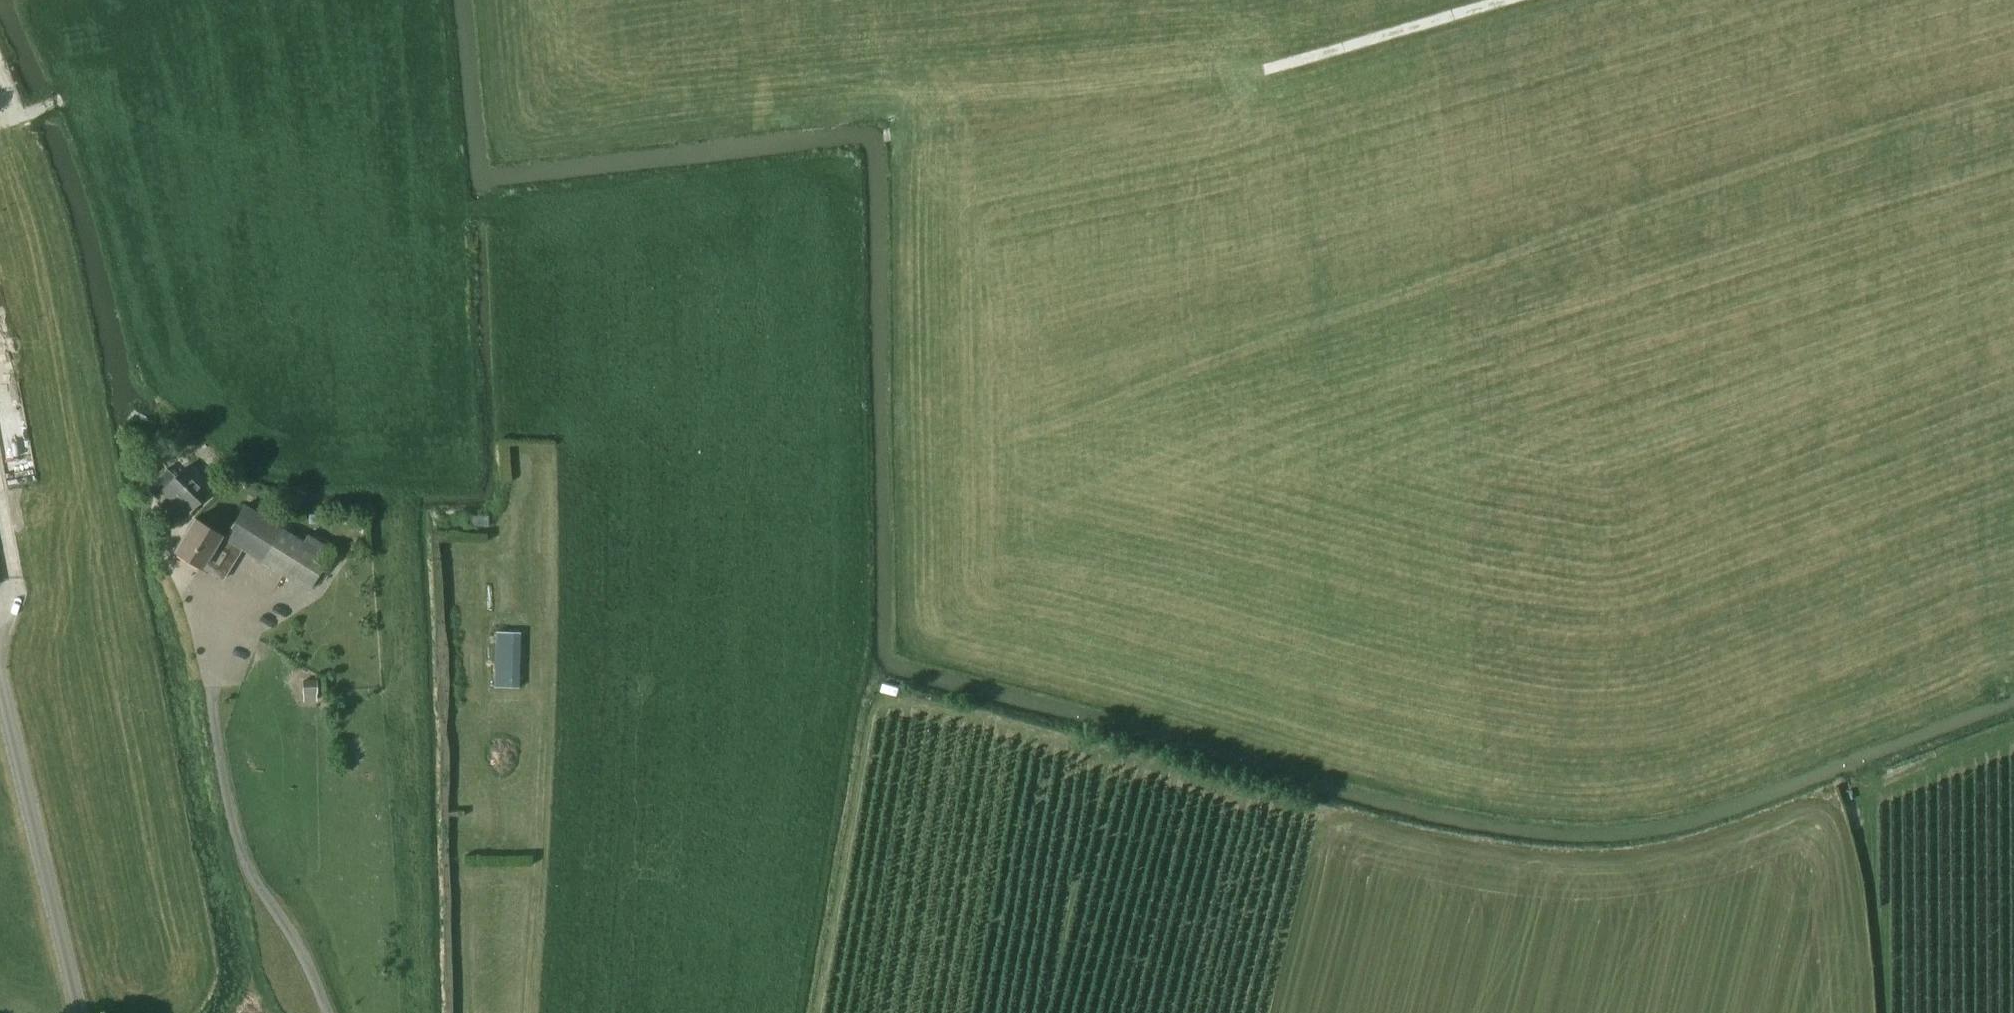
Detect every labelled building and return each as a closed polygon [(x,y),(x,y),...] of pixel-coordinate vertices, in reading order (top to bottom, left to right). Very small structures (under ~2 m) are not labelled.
[(208,448),(193,464),(208,478),(223,461),(208,448)] [(182,520),(207,494),(183,470),(176,477),(168,469),(150,488),(182,520)] [(224,539),(221,537),(222,535),(196,518),(176,551),(201,566),(204,562),(225,576),(242,548),(309,589),(333,550),(309,535),(304,542),(245,505),(224,539)] [(466,525),(488,526),(488,516),(467,515),(466,525)] [(519,686),(521,633),(496,632),(494,685),(519,686)] [(317,680),(302,681),(303,693),(304,693),(304,702),(316,702),(316,693),(317,693),(317,680)]
